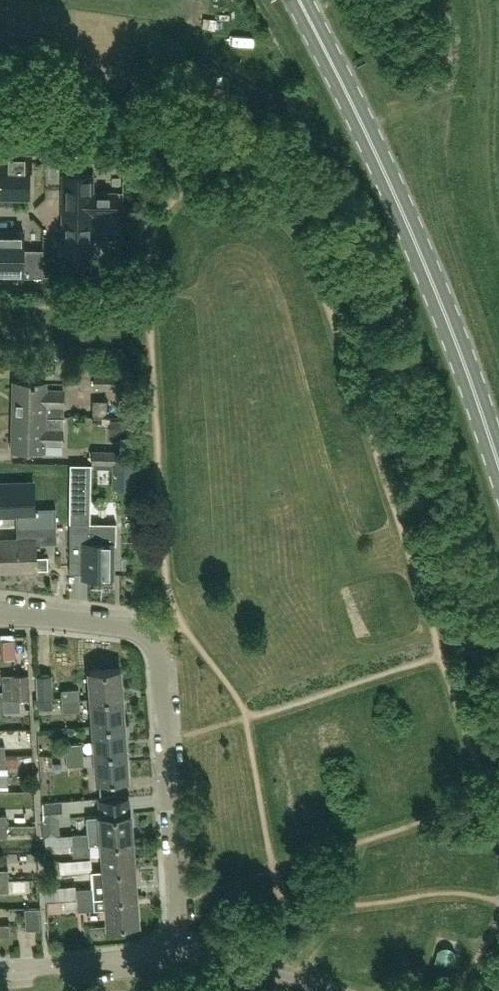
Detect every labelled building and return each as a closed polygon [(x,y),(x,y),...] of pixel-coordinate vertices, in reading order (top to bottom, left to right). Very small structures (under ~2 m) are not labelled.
[(1,153),(1,166),(0,195),(29,195),(30,166),(32,166),(32,154),(1,153)] [(93,192),(93,190),(93,175),(64,174),(64,214),(110,214),(117,214),(118,192),(93,192)] [(64,214),(63,253),(92,253),(92,240),(92,236),(109,236),(109,233),(110,214),(64,214)] [(4,276),(34,276),(44,276),(44,248),(24,248),(24,231),(0,231),(0,276),(4,276)] [(95,386),(121,386),(121,374),(95,374),(95,386)] [(14,380),(13,415),(64,416),(64,389),(46,388),(46,381),(14,380)] [(13,415),(13,449),(45,450),(45,443),(63,443),(63,427),(64,416),(13,415)] [(92,464),(94,464),(119,465),(120,450),(92,449),(92,464)] [(70,504),(88,505),(89,464),(71,464),(70,504)] [(17,526),(57,525),(56,507),(35,508),(34,482),(0,483),(0,504),(0,514),(17,513),(17,526)] [(88,522),(71,522),(70,560),(83,560),(83,576),(114,577),(114,543),(117,543),(117,522),(88,522)] [(48,556),(36,556),(36,543),(57,542),(57,525),(17,526),(18,538),(1,539),(2,570),(37,569),(37,568),(49,568),(48,556)] [(90,670),(92,698),(122,696),(120,668),(90,670)] [(29,672),(4,673),(4,690),(5,697),(30,696),(29,672)] [(53,699),(52,675),(37,676),(39,701),(53,699)] [(80,698),(79,688),(62,689),(63,700),(80,698)] [(122,696),(92,698),(94,725),(124,723),(122,696)] [(81,709),(80,698),(63,700),(64,710),(81,709)] [(94,725),(96,752),(126,750),(124,723),(94,725)] [(66,755),(84,754),(83,743),(65,744),(66,755)] [(8,764),(19,764),(20,749),(8,748),(8,764)] [(128,778),(126,750),(96,752),(98,780),(128,778)] [(22,767),(36,767),(35,754),(21,754),(22,767)] [(84,754),(66,755),(67,766),(84,764),(84,754)] [(11,783),(11,771),(0,772),(0,783),(11,783)] [(101,815),(88,815),(90,833),(90,844),(103,843),(133,840),(131,812),(130,796),(99,798),(101,815)] [(73,845),(90,844),(90,833),(72,834),(73,845)] [(135,867),(133,840),(103,843),(105,870),(135,867)] [(90,844),(73,845),(74,856),(91,855),(90,844)] [(41,877),(41,867),(10,868),(11,878),(41,877)] [(95,898),(107,897),(137,895),(135,867),(105,870),(93,871),(94,887),(77,888),(78,899),(95,898)] [(9,879),(8,868),(0,869),(0,880),(9,879)] [(0,880),(0,891),(9,890),(9,879),(0,880)] [(139,923),(137,895),(107,897),(109,925),(139,923)] [(95,908),(95,898),(78,899),(79,910),(95,908)] [(10,935),(10,923),(0,924),(0,935),(10,935)]
